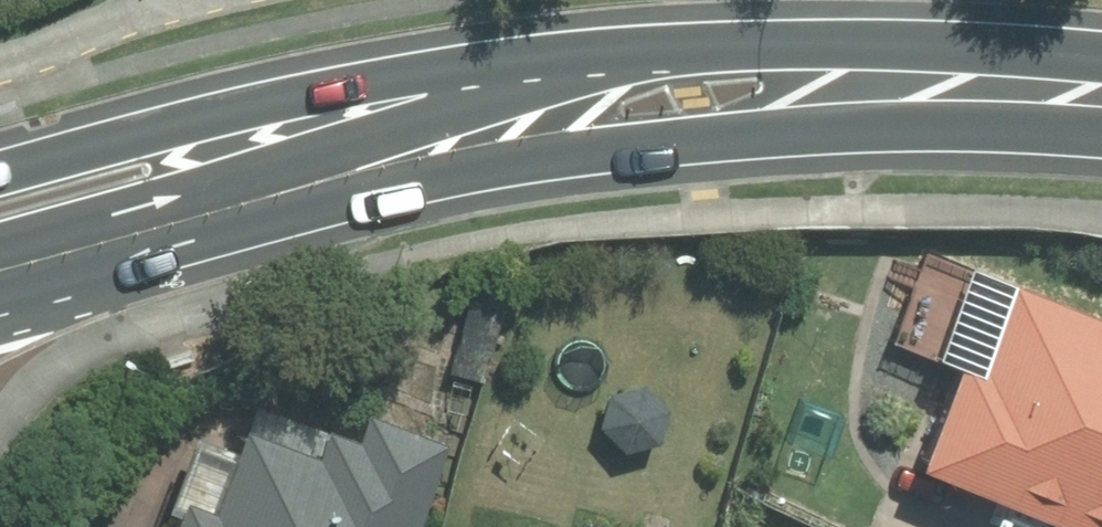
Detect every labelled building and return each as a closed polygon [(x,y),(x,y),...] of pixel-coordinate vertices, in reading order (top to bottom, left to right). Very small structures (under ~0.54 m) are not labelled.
[(919,261),(887,342),(943,364),(896,482),(1009,526),(1101,526),(1101,334),(919,261)] [(177,447),(149,526),(393,526),(422,445),(328,412),(320,433),(241,405),(220,462),(177,447)]
